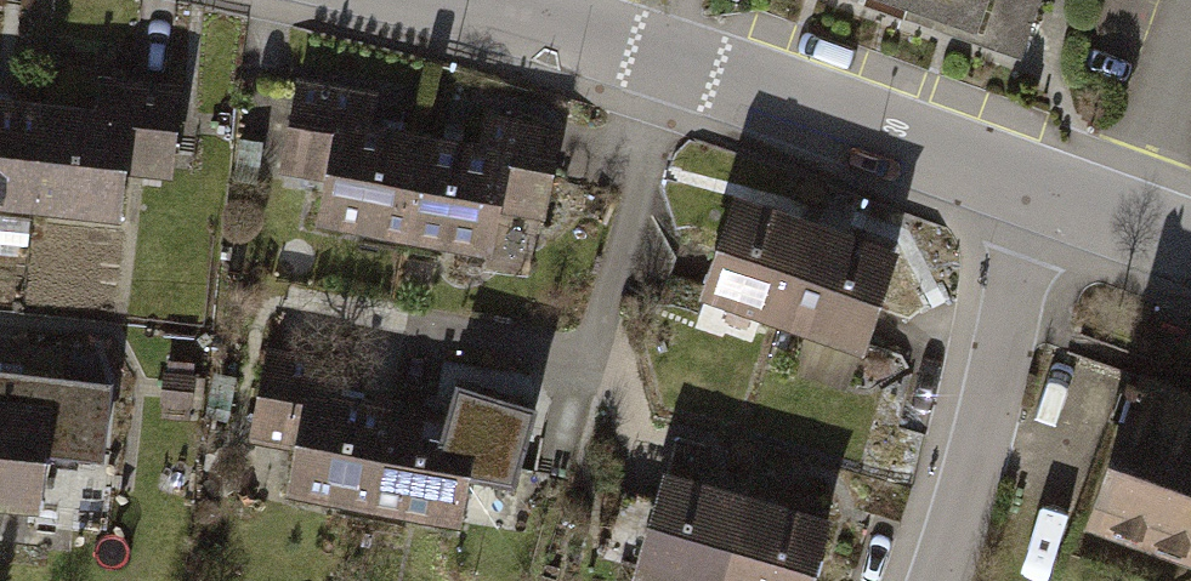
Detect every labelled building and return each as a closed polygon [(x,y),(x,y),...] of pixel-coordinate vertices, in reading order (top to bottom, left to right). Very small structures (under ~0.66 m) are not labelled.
[(910,9),(913,0),(884,0),(910,9)] [(1029,28),(1039,0),(950,0),(1029,28)] [(328,246),(414,260),(432,150),(375,140),(380,108),(299,94),(281,202),(333,211),(328,246)] [(102,133),(47,128),(36,239),(129,249),(133,214),(178,219),(189,110),(105,101),(102,133)] [(36,239),(47,128),(0,123),(0,235),(36,239)] [(482,158),(432,150),(414,260),(503,275),(509,241),(553,248),(571,140),(488,126),(482,158)] [(824,240),(740,211),(703,317),(787,346),(824,240)] [(909,269),(824,240),(787,346),(872,375),(909,269)] [(297,518),(381,533),(400,423),(344,413),(350,381),(269,367),(251,476),(303,485),(297,518)] [(1161,386),(1105,539),(1190,571),(1190,397),(1161,386)] [(47,533),(52,482),(110,488),(119,407),(0,394),(0,528),(47,533)] [(452,432),(400,423),(381,533),(472,549),(478,514),(522,522),(541,414),(457,399),(452,432)] [(668,489),(639,580),(737,580),(757,516),(668,489)] [(757,516),(737,580),(835,580),(846,543),(757,516)]
